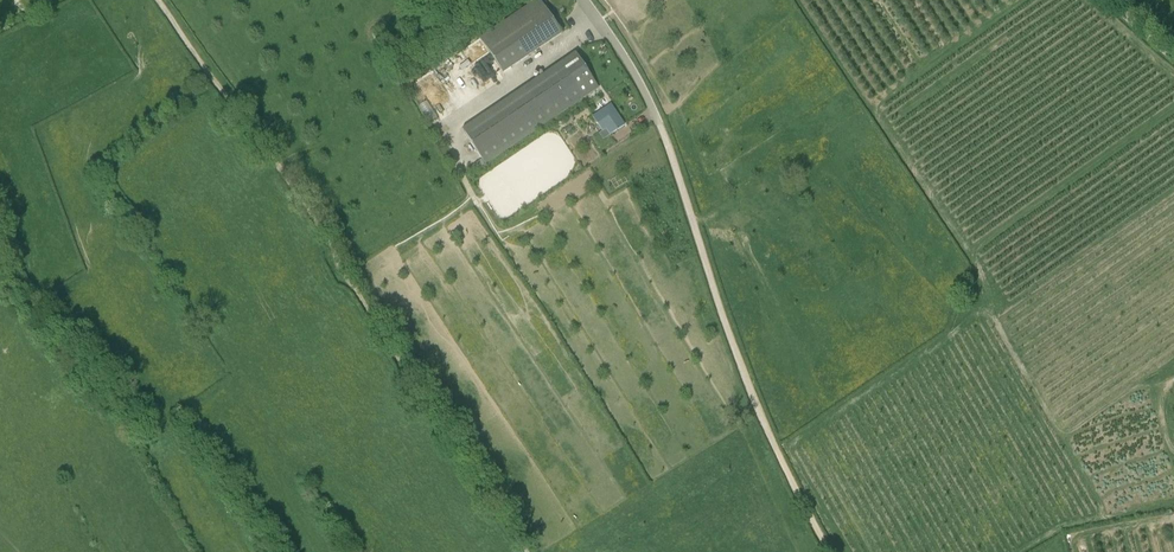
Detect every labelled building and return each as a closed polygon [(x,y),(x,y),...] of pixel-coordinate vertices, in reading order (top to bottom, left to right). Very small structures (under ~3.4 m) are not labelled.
[(479,39),(503,73),(561,34),(562,33),(539,0),(537,0),(479,39)] [(462,129),(485,164),(599,88),(575,53),(462,129)] [(624,125),(611,105),(594,116),(603,130),(606,128),(610,134),(624,125)] [(472,172),(484,164),(481,160),(469,168),(472,172)]
